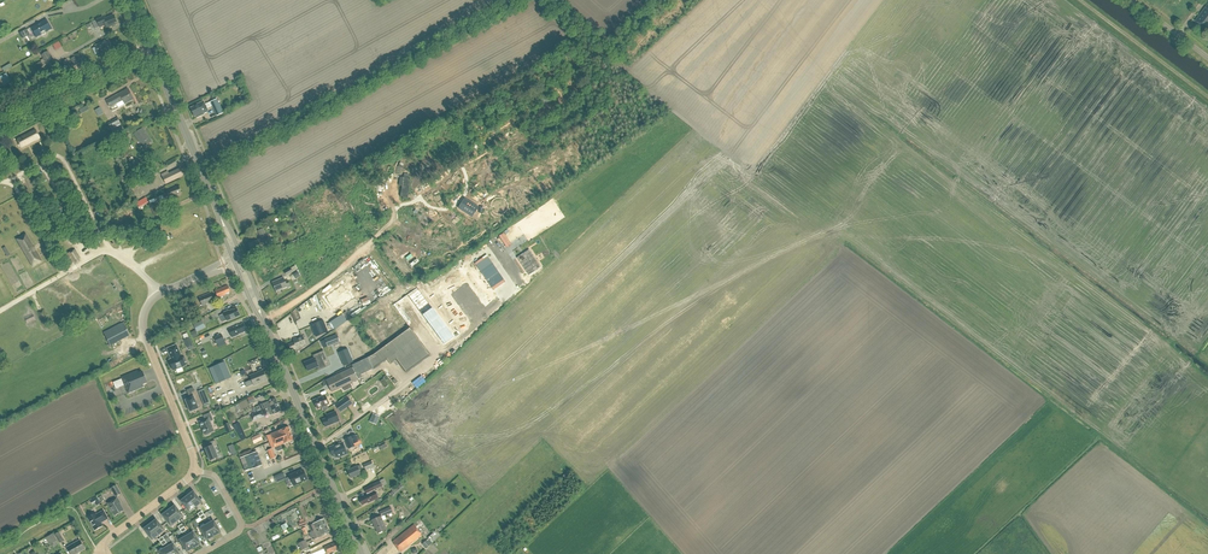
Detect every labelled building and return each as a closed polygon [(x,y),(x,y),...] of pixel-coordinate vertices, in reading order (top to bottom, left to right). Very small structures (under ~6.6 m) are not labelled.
[(1195,21),(1207,30),(1207,28),(1207,4),(1195,21)] [(117,22),(114,15),(104,19),(103,17),(97,19),(100,27),(106,25),(107,28),(116,24),(115,23),(117,22)] [(52,28),(46,19),(30,28),(36,37),(42,34),(45,35),(45,32),(52,28)] [(88,34),(96,32),(95,26),(87,28),(88,34)] [(30,35),(27,29),(20,33),(23,39),(30,35)] [(112,48),(108,39),(96,45),(100,54),(112,48)] [(56,65),(48,51),(42,55),(43,58),(41,59),(45,66),(47,64),(49,68),(56,65)] [(79,63),(75,57),(71,59),(74,66),(79,63)] [(74,75),(68,64),(65,66),(71,77),(74,75)] [(133,99),(128,89),(106,100),(110,107),(117,103),(119,106),(125,103),(133,99)] [(210,102),(217,117),(224,114),(217,99),(210,102)] [(223,99),(219,100),(223,110),(227,108),(223,99)] [(195,115),(197,118),(205,114),(204,112),(208,110),(204,101),(196,105),(196,106),(191,108),(195,116),(195,115)] [(121,126),(118,120),(112,123),(114,128),(111,130),(112,133),(119,129),(118,127),(121,126)] [(151,142),(143,129),(134,134),(143,147),(151,142)] [(39,138),(35,130),(17,139),(21,147),(39,138)] [(185,175),(181,168),(169,173),(168,171),(162,174),(166,184),(185,175)] [(403,178),(400,196),(408,198),(410,179),(403,178)] [(181,193),(179,186),(167,190),(167,193),(163,194),(165,201),(173,198),(172,196),(181,193)] [(145,201),(138,204),(140,209),(147,205),(145,201)] [(162,213),(158,205),(151,208),(155,216),(162,213)] [(267,235),(264,228),(258,231),(260,238),(267,235)] [(42,261),(26,233),(16,239),(32,267),(42,261)] [(271,245),(268,236),(249,243),(252,252),(265,247),(271,245)] [(529,249),(517,258),(529,275),(541,267),(529,249)] [(80,259),(75,250),(68,254),(73,263),(74,262),(75,264),(78,262),(79,261),(78,260),(80,259)] [(487,255),(475,263),(493,290),(505,282),(487,255)] [(297,269),(295,265),(285,271),(287,275),(297,269)] [(286,282),(284,278),(273,282),(276,291),(287,287),(288,288),(291,287),(288,281),(286,282)] [(230,292),(227,285),(215,290),(218,298),(225,295),(225,294),(230,292)] [(419,290),(409,297),(423,316),(445,345),(455,338),(433,308),(419,290)] [(214,302),(211,293),(199,297),(202,306),(214,302)] [(405,307),(411,320),(416,318),(410,304),(405,307)] [(227,321),(240,316),(237,309),(233,311),(232,310),(229,311),(229,310),(224,313),(227,321)] [(36,319),(33,314),(25,318),(27,323),(36,319)] [(205,327),(202,321),(194,325),(197,332),(205,327)] [(328,332),(323,321),(317,323),(321,334),(328,332)] [(130,335),(123,322),(104,332),(111,346),(130,335)] [(246,331),(243,323),(228,329),(231,338),(239,335),(239,334),(246,331)] [(352,365),(358,379),(362,377),(361,375),(373,369),(387,358),(391,363),(397,359),(406,371),(429,355),(410,328),(373,354),(352,365)] [(195,330),(190,333),(193,339),(198,336),(195,330)] [(224,340),(222,335),(214,338),(217,343),(224,340)] [(306,346),(302,335),(293,338),(294,342),(289,344),(291,350),(296,348),(297,349),(306,346)] [(340,342),(337,335),(320,342),(325,354),(331,352),(329,347),(340,342)] [(193,346),(190,338),(184,340),(187,348),(193,346)] [(176,345),(168,349),(172,360),(169,361),(173,370),(185,365),(184,363),(187,362),(185,357),(183,358),(182,356),(181,356),(176,345)] [(322,366),(318,357),(316,358),(316,359),(305,363),(308,370),(318,366),(319,368),(322,366)] [(216,384),(220,383),(232,377),(225,362),(209,368),(216,384)] [(358,379),(352,365),(351,365),(352,367),(326,380),(332,393),(358,379)] [(138,373),(137,371),(122,377),(128,393),(144,387),(143,385),(147,383),(142,372),(138,373)] [(266,380),(262,371),(249,376),(253,385),(266,380)] [(190,398),(186,400),(187,405),(188,407),(190,412),(199,409),(194,397),(192,392),(195,391),(193,388),(187,390),(190,398)] [(204,389),(198,391),(202,401),(208,399),(204,389)] [(328,404),(325,395),(313,400),(317,409),(322,407),(323,411),(329,409),(327,404),(328,404)] [(261,410),(277,403),(275,399),(267,402),(263,404),(259,405),(259,406),(256,407),(257,411),(261,410)] [(338,414),(352,409),(348,400),(335,405),(338,414)] [(277,403),(261,410),(263,415),(268,412),(270,416),(273,414),(273,415),(280,412),(277,403)] [(339,421),(335,411),(326,415),(327,418),(322,420),(325,427),(339,421)] [(205,420),(200,422),(205,435),(206,436),(210,434),(210,433),(214,432),(210,422),(213,421),(210,413),(204,416),(205,420)] [(373,414),(370,419),(377,422),(379,417),(373,414)] [(270,434),(273,441),(291,433),(288,427),(270,434)] [(293,440),(291,433),(273,441),(275,447),(293,440)] [(262,440),(260,434),(252,438),(254,444),(262,440)] [(358,441),(355,434),(344,439),(348,449),(355,446),(354,443),(358,441)] [(215,440),(207,444),(209,447),(205,449),(210,461),(218,458),(214,448),(218,447),(215,440)] [(329,447),(333,457),(334,456),(335,458),(338,457),(338,458),(347,454),(344,445),(341,446),(340,443),(329,447)] [(231,458),(236,457),(232,448),(227,450),(231,458)] [(259,458),(260,458),(257,451),(240,458),(243,465),(259,458)] [(279,471),(304,460),(302,454),(277,465),(279,471)] [(366,454),(359,456),(361,462),(368,460),(366,454)] [(259,458),(243,465),(246,472),(263,465),(260,458),(259,458)] [(374,467),(372,461),(363,464),(365,470),(374,467)] [(364,473),(360,465),(348,470),(351,478),(364,473)] [(307,479),(303,470),(290,476),(294,485),(294,486),(299,484),(299,483),(307,479)] [(283,472),(274,476),(276,481),(285,477),(283,472)] [(382,486),(379,481),(364,489),(367,495),(364,497),(360,499),(362,505),(367,503),(372,501),(371,501),(378,498),(375,491),(377,490),(377,489),(382,486)] [(403,487),(401,484),(390,493),(393,496),(403,487)] [(117,485),(111,488),(116,497),(121,494),(117,485)] [(188,497),(195,506),(201,502),(194,492),(188,497)] [(189,511),(195,506),(188,497),(182,501),(189,511)] [(124,511),(119,504),(121,503),(118,498),(108,503),(111,508),(111,509),(112,511),(113,511),(115,515),(124,511)] [(169,511),(176,520),(182,516),(175,506),(169,511)] [(392,512),(391,507),(379,512),(381,516),(392,512)] [(298,518),(294,509),(281,515),(283,519),(291,515),(293,520),(298,518)] [(88,518),(95,530),(103,526),(101,522),(102,521),(102,522),(108,519),(104,511),(97,515),(96,513),(88,518)] [(170,525),(176,520),(169,511),(163,515),(170,525)] [(386,519),(384,516),(381,517),(372,520),(375,528),(376,528),(378,533),(386,530),(382,520),(386,519)] [(309,526),(311,532),(327,526),(324,519),(313,524),(309,526)] [(151,525),(158,534),(164,530),(157,520),(151,525)] [(214,522),(208,525),(214,536),(220,532),(214,522)] [(422,535),(414,524),(393,541),(401,552),(422,535)] [(152,539),(158,534),(151,525),(145,529),(152,539)] [(214,536),(208,525),(201,529),(207,540),(214,536)] [(327,526),(311,532),(312,532),(309,533),(311,538),(314,537),(314,538),(319,536),(317,533),(319,532),(321,535),(329,532),(327,526)] [(286,527),(279,530),(282,537),(289,534),(286,527)] [(440,535),(436,530),(428,538),(429,539),(422,545),(426,548),(440,535)] [(64,541),(59,532),(55,534),(60,543),(64,541)] [(194,533),(187,537),(193,547),(200,544),(194,533)] [(57,540),(53,534),(46,537),(50,544),(57,540)] [(193,547),(187,537),(181,541),(187,551),(193,547)] [(80,540),(68,547),(71,553),(76,553),(85,549),(80,540)] [(308,547),(305,540),(298,544),(301,551),(308,547)] [(334,542),(323,547),(326,553),(327,553),(337,550),(337,548),(336,544),(335,544),(334,542)] [(167,548),(170,553),(179,553),(174,545),(167,548)]
